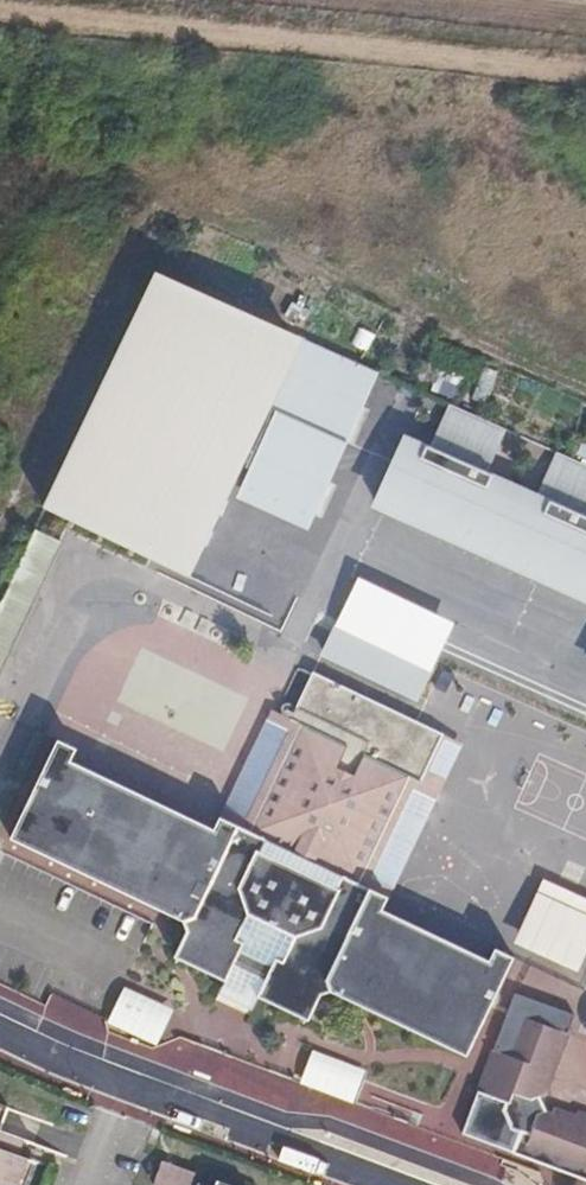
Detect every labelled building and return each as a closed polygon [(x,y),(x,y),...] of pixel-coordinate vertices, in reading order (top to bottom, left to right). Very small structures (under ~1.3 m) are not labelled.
[(313,493),(361,387),(194,312),(146,289),(96,394),(204,443),(313,493)] [(126,612),(204,443),(96,394),(21,563),(126,612)] [(440,413),(425,445),(485,471),(500,439),(440,413)] [(371,507),(585,600),(585,514),(534,493),(485,471),(425,445),(402,435),(371,507)] [(534,493),(585,514),(585,476),(547,460),(534,493)] [(351,597),(325,656),(419,698),(446,639),(351,597)] [(159,600),(152,614),(185,630),(192,615),(159,600)] [(226,630),(192,615),(185,630),(218,646),(226,630)] [(388,898),(358,884),(392,810),(421,824),(428,808),(436,792),(418,783),(440,734),(311,673),(290,720),(300,724),(251,831),(218,816),(212,829),(96,774),(70,762),(74,750),(55,740),(10,839),(181,920),(184,933),(174,958),(224,981),(234,960),(268,975),(258,998),(307,1020),(318,995),(331,991),(467,1055),(484,1017),(490,1006),(512,956),(494,948),(488,962),(381,912),(388,898)] [(251,831),(300,724),(290,720),(268,709),(218,816),(251,831)] [(436,792),(459,743),(440,734),(418,783),(436,792)] [(388,898),(421,824),(392,810),(358,884),(388,898)] [(258,998),(268,975),(234,960),(224,981),(258,998)] [(132,988),(114,1025),(157,1046),(175,1009),(132,988)] [(504,1052),(518,1019),(490,1006),(484,1017),(502,1026),(493,1047),(504,1052)] [(574,1110),(572,1115),(550,1107),(547,1115),(540,1112),(534,1095),(542,1093),(562,1044),(566,1033),(526,1015),(510,1054),(504,1052),(493,1047),(476,1089),(507,1101),(503,1111),(512,1128),(519,1130),(512,1149),(585,1180),(585,1115),(574,1110)] [(32,1143),(0,1131),(0,1184),(16,1184),(32,1143)]
